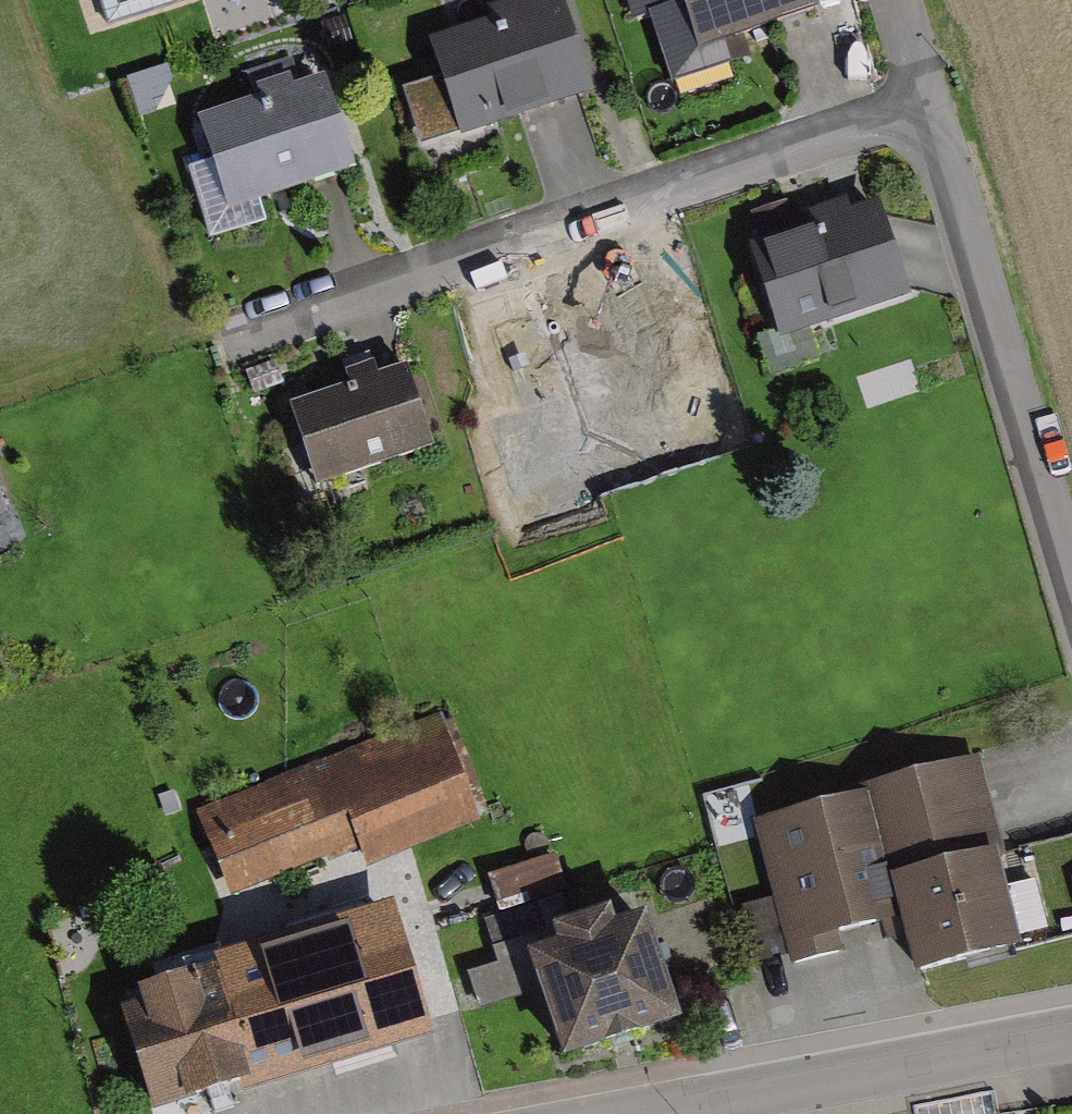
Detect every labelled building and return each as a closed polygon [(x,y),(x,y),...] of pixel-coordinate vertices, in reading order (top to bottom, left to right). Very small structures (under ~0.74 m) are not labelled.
[(699,56),(819,17),(813,0),(681,0),(699,56)] [(579,6),(461,44),(490,132),(608,94),(579,6)] [(198,120),(228,215),(356,175),(326,80),(198,120)] [(909,223),(793,255),(814,330),(929,299),(909,223)] [(523,333),(550,415),(667,375),(640,293),(523,333)] [(290,410),(317,491),(434,451),(407,370),(290,410)] [(18,512),(0,444),(0,517),(18,512)] [(457,718),(224,801),(257,894),(370,854),(377,874),(497,832),(457,718)] [(1003,771),(772,822),(802,958),(932,929),(943,976),(1059,951),(1037,856),(1023,859),(1003,771)] [(309,1084),(429,1046),(383,905),(208,962),(212,974),(250,1090),(252,1098),(308,1080),(309,1084)] [(551,939),(556,955),(526,965),(562,1073),(682,1033),(647,925),(617,935),(612,920),(551,939)] [(10,968),(0,931),(0,971),(10,968)] [(153,1113),(177,1113),(250,1090),(212,974),(137,998),(141,1010),(121,1017),(153,1113)]
